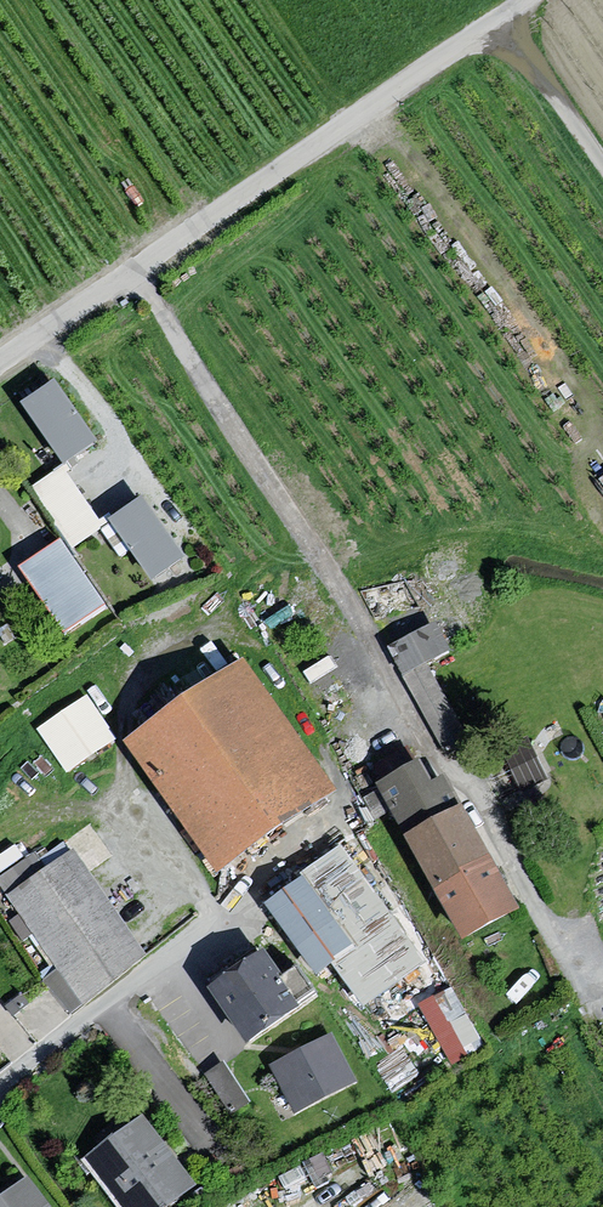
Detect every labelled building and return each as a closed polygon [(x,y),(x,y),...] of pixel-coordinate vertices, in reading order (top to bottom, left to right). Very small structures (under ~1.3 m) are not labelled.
[(55,380),(23,401),(62,461),(69,456),(95,441),(55,380)] [(32,486),(73,546),(108,522),(104,517),(99,521),(65,471),(68,469),(65,464),(32,486)] [(115,514),(109,518),(152,577),(183,555),(141,496),(115,514)] [(36,555),(22,565),(64,629),(102,604),(60,540),(36,555)] [(436,621),(388,647),(404,675),(441,745),(452,739),(463,733),(425,663),(451,649),(436,621)] [(242,662),(129,741),(217,864),(329,785),(242,662)] [(112,737),(86,698),(40,729),(66,768),(91,751),(112,737)] [(417,762),(382,780),(463,931),(513,904),(498,877),(473,830),(444,776),(429,784),(417,762)] [(275,900),(270,904),(317,968),(333,956),(364,999),(419,959),(341,852),(275,900)] [(0,880),(0,883),(62,964),(46,977),(70,1009),(144,953),(77,864),(69,854),(44,873),(31,856),(0,880)] [(280,978),(262,951),(236,968),(212,985),(248,1037),(313,993),(295,968),(280,978)] [(453,985),(422,998),(449,1061),(480,1047),(453,985)] [(51,986),(32,1001),(51,1025),(70,1009),(51,986)] [(294,1055),(275,1065),(297,1108),(352,1080),(330,1036),(294,1055)] [(232,1110),(251,1097),(226,1058),(207,1070),(232,1110)] [(82,1161),(115,1206),(168,1206),(191,1189),(138,1122),(82,1161)] [(0,1197),(0,1206),(40,1206),(21,1182),(0,1197)]
